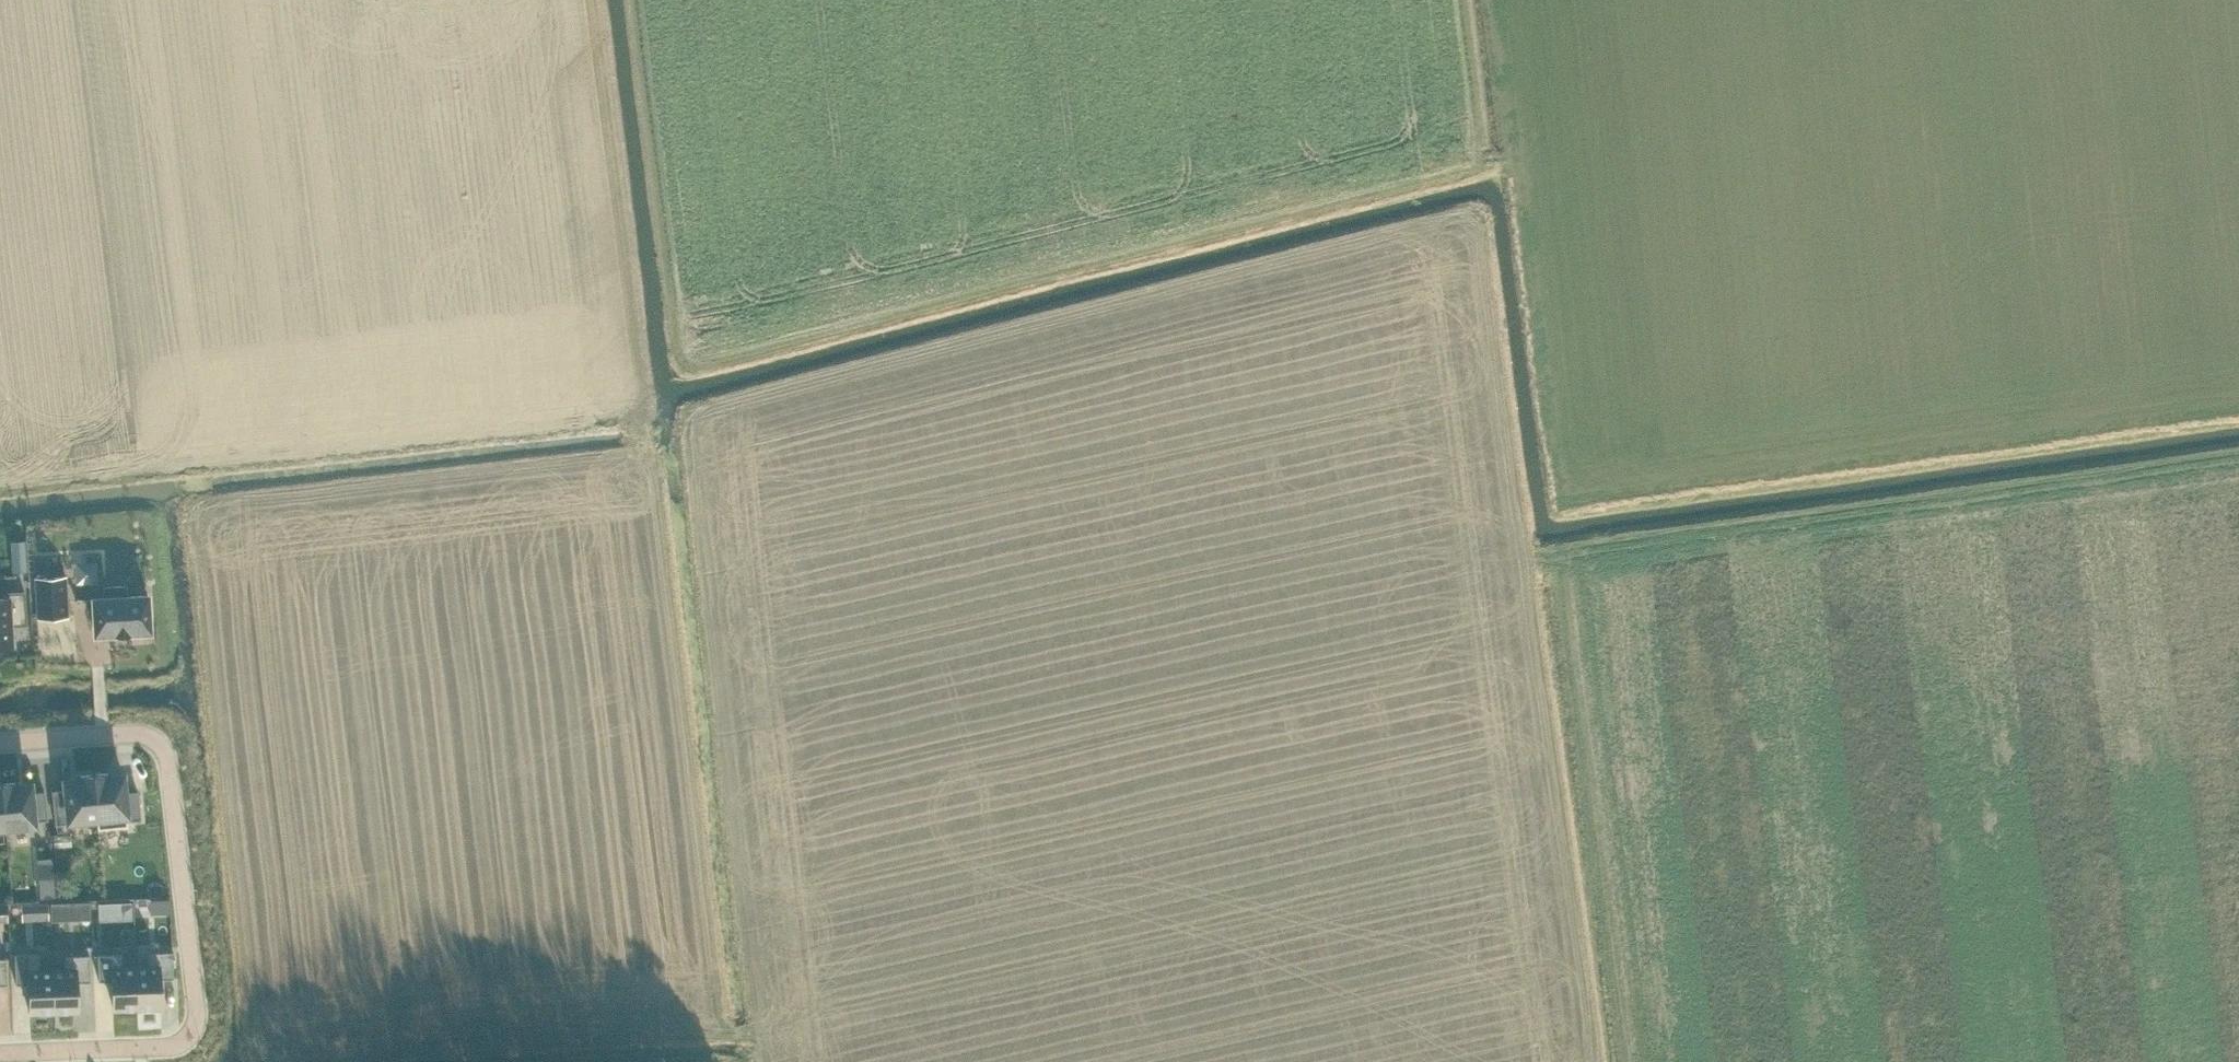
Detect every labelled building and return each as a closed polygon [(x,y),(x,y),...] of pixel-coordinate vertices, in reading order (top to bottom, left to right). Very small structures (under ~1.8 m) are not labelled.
[(12,559),(12,571),(25,571),(25,558),(12,559)] [(64,575),(34,577),(36,617),(66,615),(64,575)] [(102,595),(90,596),(92,636),(114,634),(129,633),(150,632),(148,592),(125,593),(125,585),(102,586),(102,595)] [(11,645),(10,624),(25,624),(23,591),(6,592),(7,596),(0,596),(0,645),(11,645)] [(125,770),(110,771),(110,770),(92,771),(92,774),(98,828),(126,825),(126,820),(139,818),(136,791),(127,792),(125,770)] [(74,773),(74,775),(59,776),(61,790),(51,791),(55,823),(69,822),(68,820),(96,818),(97,828),(98,828),(92,774),(92,771),(74,773)] [(5,832),(33,829),(33,820),(46,819),(43,792),(34,792),(32,779),(17,781),(17,779),(0,781),(0,784),(5,832)] [(37,881),(39,900),(54,898),(52,879),(37,881)] [(168,898),(160,899),(160,913),(168,913),(168,898)] [(50,920),(66,919),(66,901),(49,902),(50,920)] [(20,920),(48,919),(47,902),(20,903),(20,920)] [(105,911),(105,902),(93,902),(93,911),(105,911)] [(129,902),(115,903),(116,919),(130,919),(129,902)] [(160,978),(172,978),(171,951),(147,952),(147,963),(134,963),(136,1010),(161,1009),(160,978)] [(51,967),(38,967),(38,952),(13,953),(14,984),(27,984),(28,1016),(44,1015),(44,1013),(53,1013),(51,967)] [(134,963),(122,964),(121,953),(97,954),(97,980),(110,980),(110,1010),(136,1010),(134,963)] [(77,982),(89,981),(88,954),(63,955),(64,966),(51,967),(53,1013),(78,1012),(77,982)]
